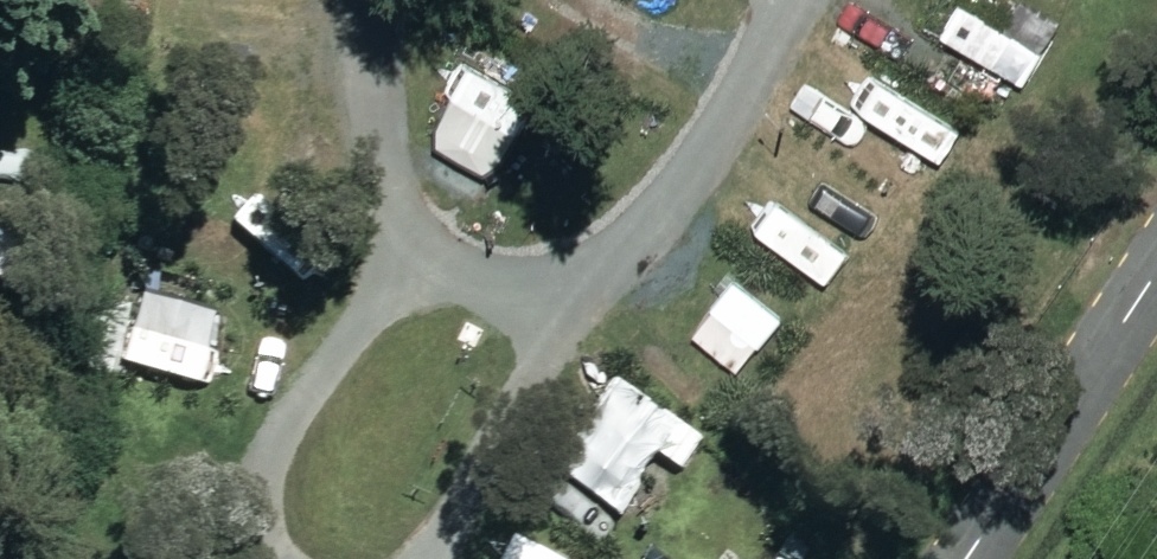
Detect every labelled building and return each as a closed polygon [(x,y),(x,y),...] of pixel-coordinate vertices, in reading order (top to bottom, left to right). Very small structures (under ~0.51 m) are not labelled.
[(1059,23),(1021,0),(1016,0),(998,29),(959,5),(941,33),(1022,83),(1059,23)] [(929,117),(894,99),(885,118),(866,108),(848,143),(914,177),(930,146),(917,139),(929,117)] [(852,198),(796,158),(772,192),(827,232),(852,198)] [(694,320),(681,336),(663,322),(633,361),(693,409),(724,370),(715,363),(728,347),(694,320)] [(611,373),(523,498),(609,558),(627,558),(709,443),(611,373)] [(510,537),(509,558),(559,558),(560,540),(510,537)]
